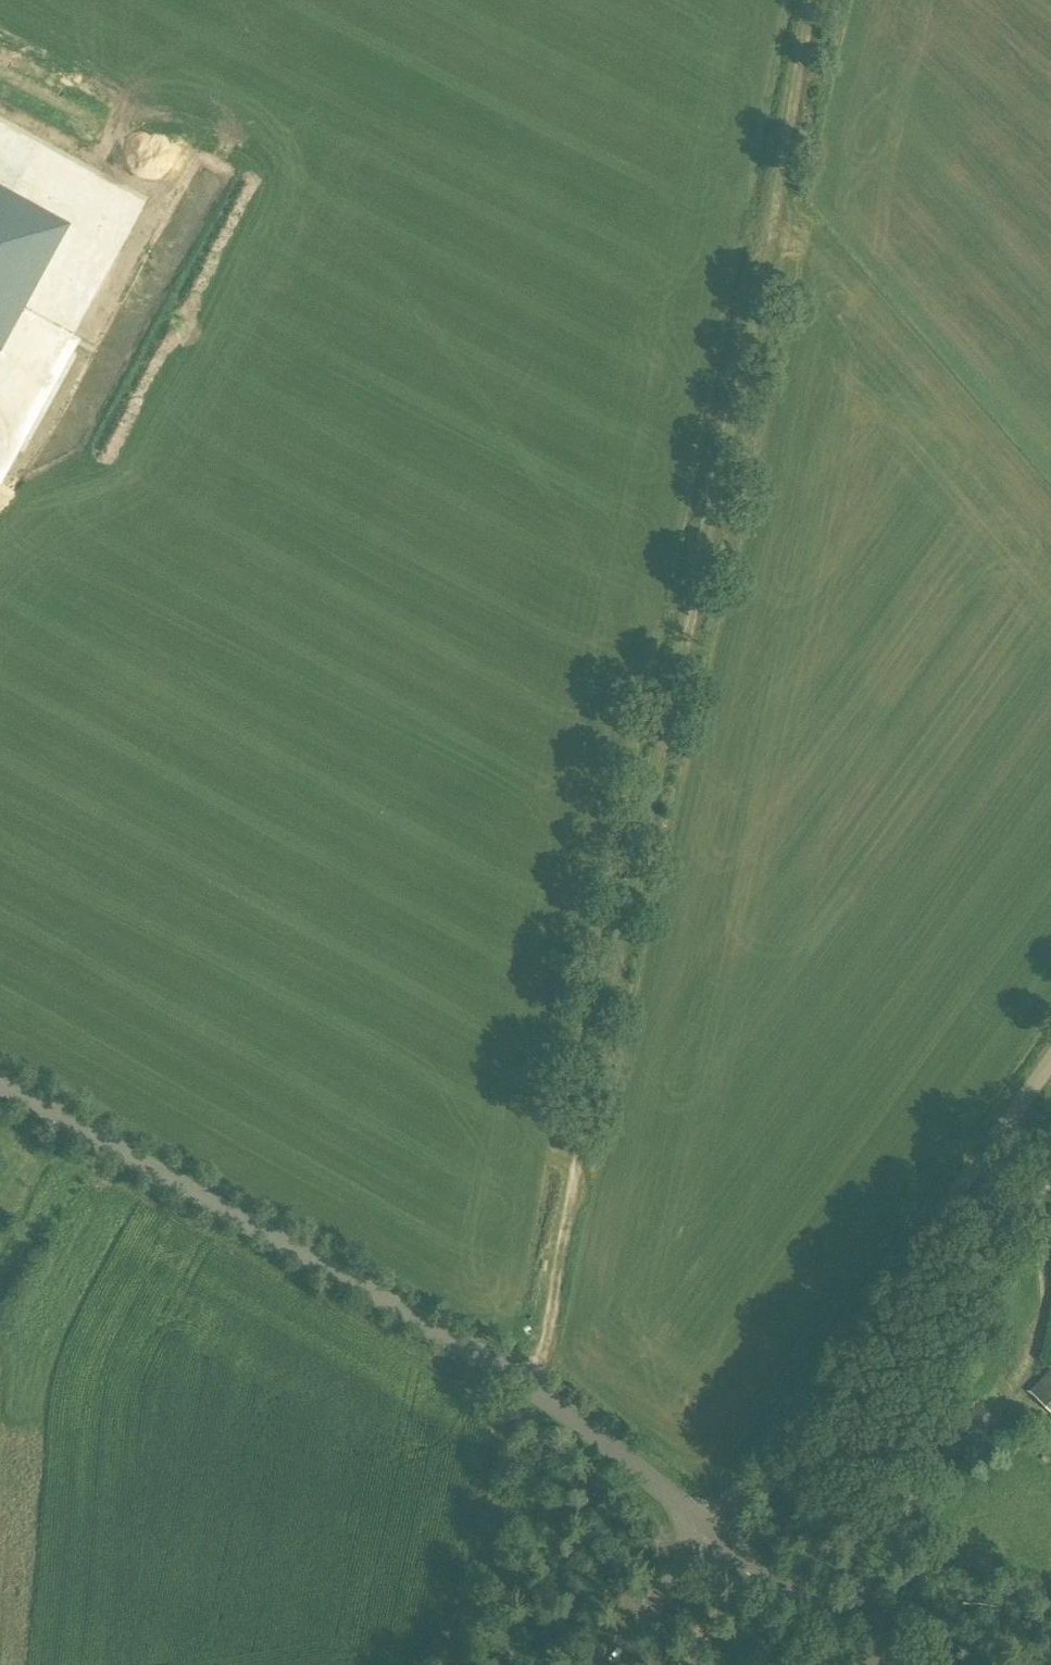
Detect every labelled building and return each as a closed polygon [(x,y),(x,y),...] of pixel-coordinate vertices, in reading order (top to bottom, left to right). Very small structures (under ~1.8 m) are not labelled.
[(1050,1411),(1050,1371),(1031,1393),(1050,1411)]
